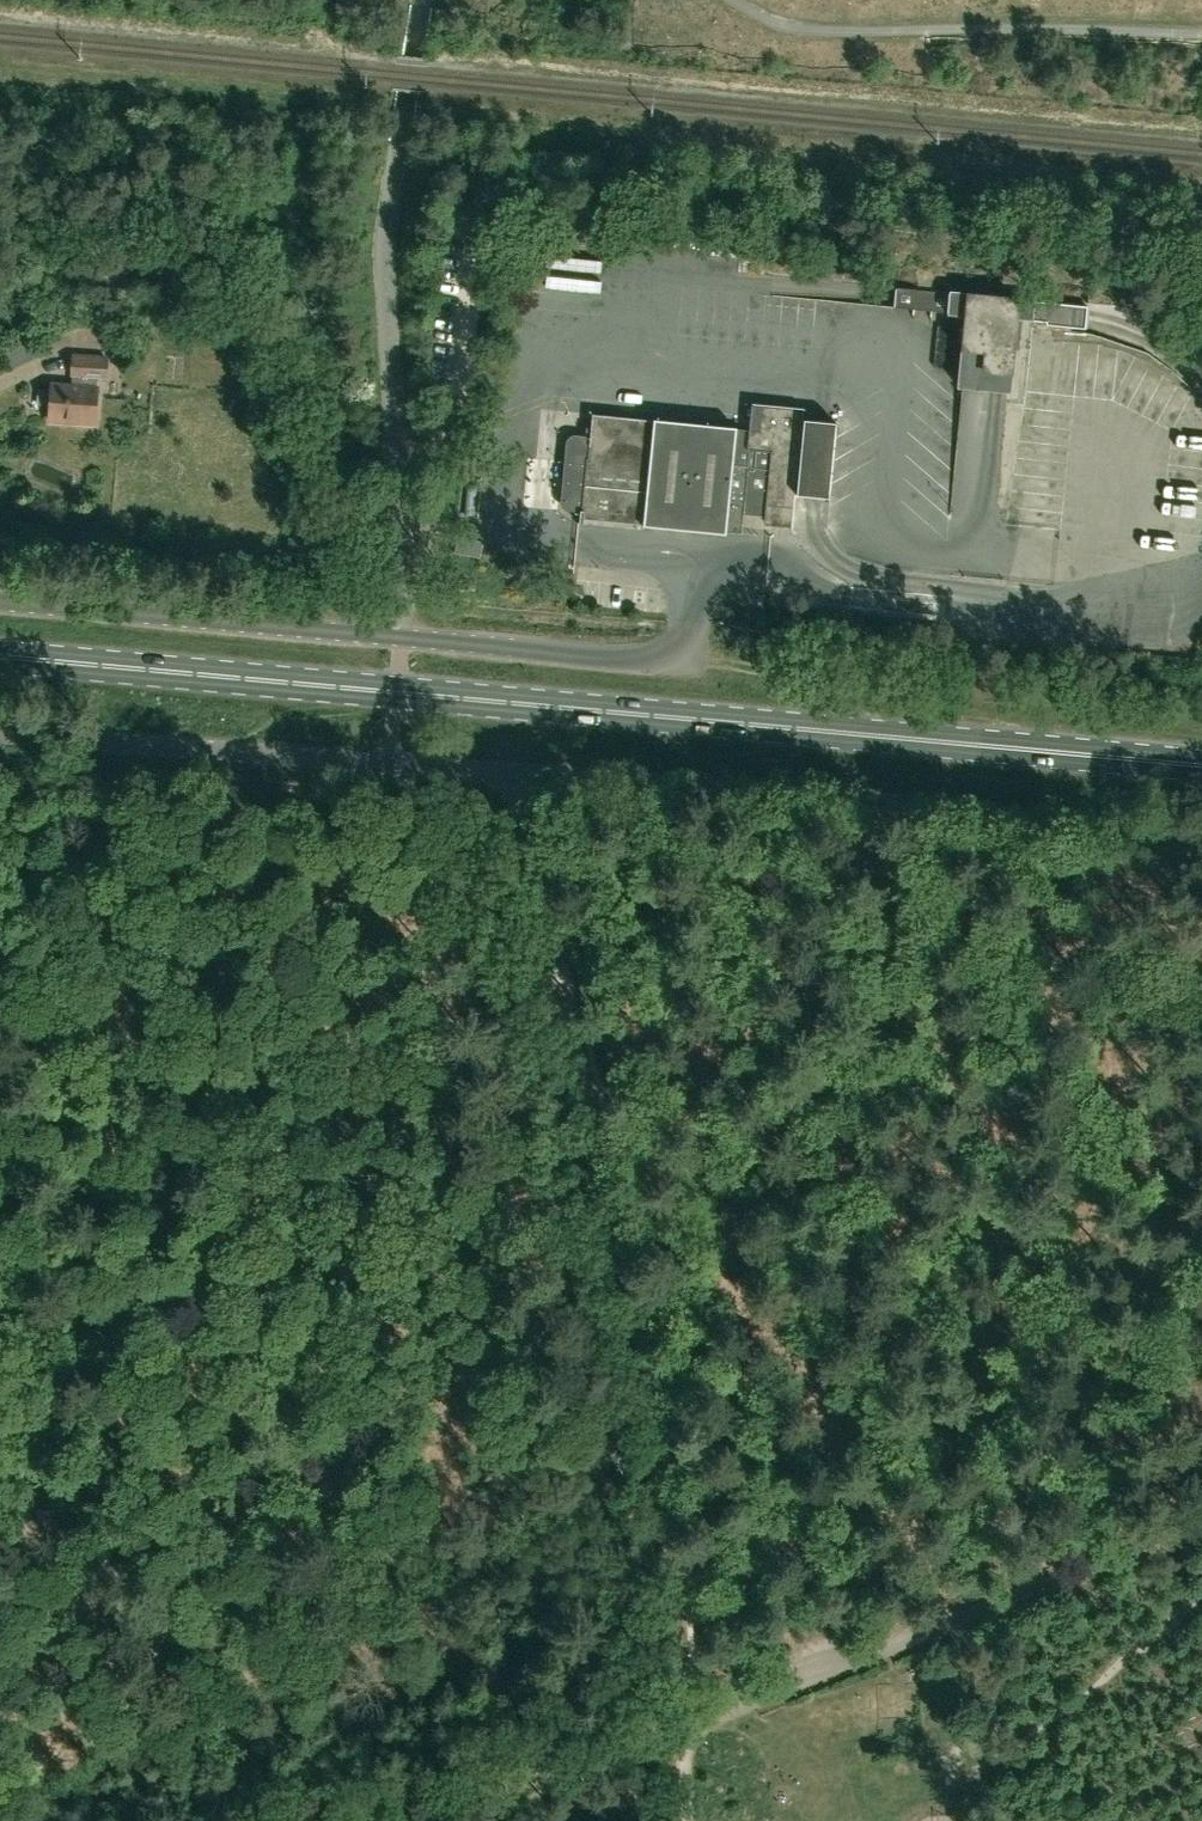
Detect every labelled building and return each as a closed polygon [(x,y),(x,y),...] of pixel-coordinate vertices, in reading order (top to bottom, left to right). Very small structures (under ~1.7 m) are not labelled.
[(582,269),(633,277),(636,263),(584,255),(582,269)] [(582,282),(582,300),(633,302),(634,283),(582,282)] [(1018,299),(897,287),(896,297),(895,308),(965,315),(958,385),(1009,390),(1016,319),(1044,322),(1044,324),(1085,328),(1086,316),(1087,306),(1019,299),(1018,299)] [(902,315),(902,389),(935,389),(935,315),(902,315)] [(794,347),(794,332),(772,331),(771,347),(794,347)] [(798,335),(797,349),(818,351),(820,337),(798,335)] [(843,361),(843,339),(828,339),(828,360),(843,361)] [(107,377),(108,357),(71,355),(70,375),(72,375),(72,383),(51,382),(49,422),(96,425),(98,385),(96,384),(96,377),(107,377)] [(841,530),(853,413),(819,410),(820,394),(754,388),(749,429),(592,413),(589,437),(573,435),(568,440),(561,502),(567,507),(582,509),(581,517),(741,533),(743,514),(765,517),(765,522),(841,530)]
